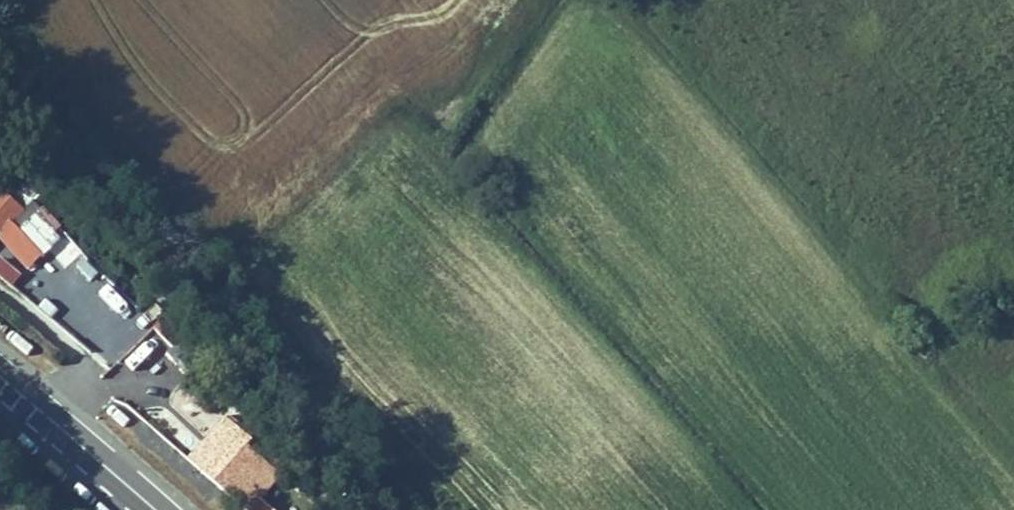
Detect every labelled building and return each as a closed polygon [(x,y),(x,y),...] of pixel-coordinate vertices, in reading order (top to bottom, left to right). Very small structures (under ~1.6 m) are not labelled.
[(3,235),(27,210),(1,186),(0,187),(0,232),(3,235)] [(43,213),(21,225),(36,252),(58,240),(43,213)] [(104,291),(88,304),(101,319),(116,306),(104,291)] [(187,414),(188,413),(209,431),(225,413),(185,379),(169,398),(187,414)] [(263,499),(287,470),(224,417),(186,461),(245,509),(276,509),(263,499)]
